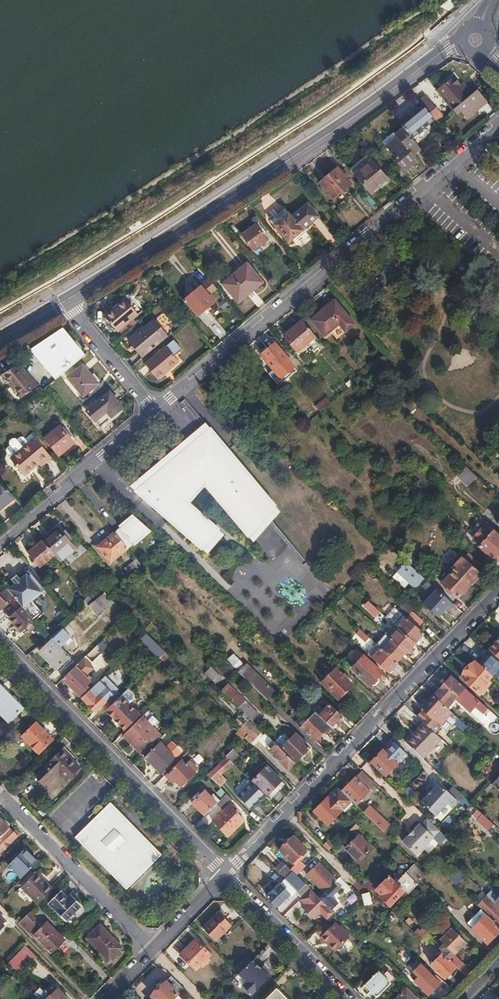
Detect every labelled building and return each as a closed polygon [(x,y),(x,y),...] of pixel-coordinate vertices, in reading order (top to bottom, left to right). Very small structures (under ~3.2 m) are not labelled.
[(436,89),(451,110),(468,97),(460,86),(462,84),(455,75),(436,89)] [(468,97),(472,94),(463,83),(462,84),(460,86),(468,97)] [(487,103),(476,90),(472,94),(468,97),(451,110),(455,115),(461,111),(467,119),(487,103)] [(424,95),(418,99),(423,105),(429,113),(435,108),(424,95)] [(429,113),(423,105),(406,119),(400,124),(403,128),(416,144),(426,136),(427,131),(424,128),(435,120),(429,113)] [(442,117),(435,108),(429,113),(435,120),(436,122),(442,117)] [(416,144),(403,128),(395,135),(397,138),(386,146),(397,160),(395,161),(405,172),(416,163),(411,156),(419,148),(416,144)] [(371,160),(353,175),(370,194),(381,185),(378,182),(384,177),(371,160)] [(337,168),(320,183),(333,199),(350,185),(337,168)] [(387,180),(384,177),(378,182),(381,185),(387,180)] [(281,219),(274,224),(285,237),(289,242),(303,231),(302,230),(318,217),(308,205),(292,217),(285,210),(278,215),(281,219)] [(271,221),(274,224),(281,219),(278,215),(271,221)] [(255,225),(242,235),(252,250),(266,240),(255,225)] [(235,281),(227,288),(238,302),(261,282),(246,264),(232,277),(235,281)] [(216,288),(209,279),(201,287),(208,295),(216,288)] [(184,300),(191,309),(197,316),(214,302),(208,295),(201,287),(184,300)] [(325,304),(327,307),(335,300),(333,298),(325,304)] [(126,300),(105,317),(118,332),(138,315),(126,300)] [(335,300),(327,307),(316,317),(311,320),(318,328),(324,336),(330,331),(339,323),(345,331),(355,323),(335,300)] [(162,327),(167,322),(160,315),(155,319),(162,327)] [(318,339),(302,320),(285,335),(298,350),(306,344),(309,347),(318,339)] [(136,347),(145,358),(160,344),(164,341),(158,333),(161,331),(153,322),(142,332),(142,331),(128,342),(133,349),(136,347)] [(339,323),(330,331),(332,333),(336,338),(345,331),(339,323)] [(38,354),(65,337),(63,334),(36,351),(38,354)] [(180,336),(151,361),(163,375),(184,358),(179,352),(188,345),(180,336)] [(58,378),(82,358),(65,337),(38,354),(58,378)] [(294,366),(275,343),(261,355),(272,368),(267,372),(275,382),(294,366)] [(83,366),(68,378),(83,397),(98,384),(83,366)] [(19,372),(15,368),(2,376),(22,400),(39,386),(24,368),(19,372)] [(87,412),(95,422),(100,428),(112,418),(123,409),(110,394),(87,412)] [(320,410),(330,403),(326,398),(317,406),(320,410)] [(60,427),(45,439),(59,456),(74,444),(60,427)] [(169,462),(140,488),(190,545),(205,532),(203,530),(208,526),(182,496),(201,480),(218,499),(218,500),(226,508),(248,533),(266,517),(264,514),(277,503),(209,427),(169,462)] [(16,454),(29,444),(23,438),(21,438),(17,441),(16,439),(13,439),(10,442),(10,444),(11,446),(7,449),(7,451),(12,458),(16,454)] [(29,444),(16,454),(30,471),(35,466),(38,464),(40,467),(51,458),(35,439),(29,444)] [(16,454),(12,458),(11,459),(24,475),(30,471),(16,454)] [(465,466),(456,475),(468,487),(476,477),(465,466)] [(0,481),(0,510),(14,498),(0,481)] [(432,511),(426,506),(413,522),(419,527),(432,511)] [(444,513),(440,518),(460,536),(464,531),(444,513)] [(134,515),(126,522),(139,538),(147,532),(134,515)] [(126,522),(114,532),(128,548),(139,538),(126,522)] [(487,523),(480,531),(473,539),(481,545),(479,547),(492,559),(498,551),(498,537),(493,532),(495,530),(487,523)] [(266,556),(282,541),(267,524),(251,539),(266,556)] [(44,542),(55,555),(60,562),(76,550),(70,542),(73,540),(66,530),(63,532),(60,529),(44,542)] [(128,548),(114,532),(97,547),(110,562),(128,548)] [(44,542),(42,540),(27,552),(39,567),(55,555),(44,542)] [(410,555),(404,561),(406,563),(417,573),(422,567),(410,555)] [(454,570),(442,583),(447,588),(445,590),(450,595),(453,593),(458,597),(469,584),(471,585),(481,574),(471,565),(462,556),(451,568),(454,570)] [(126,567),(130,572),(133,569),(140,563),(137,559),(126,567)] [(24,572),(6,588),(7,589),(15,599),(18,603),(20,605),(30,598),(39,590),(37,588),(43,582),(25,560),(19,566),(24,572)] [(399,574),(415,588),(424,579),(421,576),(417,573),(406,563),(398,572),(399,574)] [(431,595),(423,604),(431,611),(437,616),(443,610),(445,612),(453,603),(428,582),(423,588),(431,595)] [(378,592),(370,585),(365,590),(373,598),(378,592)] [(1,610),(7,605),(5,603),(12,598),(6,591),(0,596),(0,610),(1,610)] [(105,592),(93,602),(88,606),(96,616),(97,616),(113,602),(105,592)] [(395,607),(380,594),(375,600),(382,607),(384,606),(390,612),(395,607)] [(82,602),(86,607),(88,606),(93,602),(89,597),(82,602)] [(30,598),(20,605),(21,607),(31,617),(40,609),(30,598)] [(380,612),(368,602),(364,606),(376,616),(380,612)] [(31,617),(21,607),(9,617),(21,632),(25,629),(28,632),(35,627),(31,624),(34,621),(31,617)] [(411,613),(406,618),(417,628),(422,623),(411,613)] [(406,618),(397,627),(399,629),(415,643),(423,633),(417,628),(406,618)] [(49,638),(43,643),(44,645),(39,651),(56,668),(64,661),(68,657),(69,656),(60,647),(70,637),(61,628),(49,638)] [(369,638),(360,629),(356,633),(365,642),(369,638)] [(399,629),(390,639),(405,653),(415,643),(399,629)] [(146,633),(142,638),(153,650),(153,652),(158,658),(165,652),(146,633)] [(377,644),(381,648),(397,663),(405,653),(390,639),(386,635),(377,644)] [(486,651),(498,662),(498,637),(486,651)] [(381,648),(371,658),(389,673),(398,664),(397,663),(381,648)] [(358,662),(351,669),(370,686),(375,686),(379,683),(379,679),(379,677),(382,674),(382,673),(358,651),(352,657),(358,662)] [(492,676),(493,677),(498,681),(498,680),(498,662),(486,651),(477,661),(492,676)] [(231,664),(225,659),(221,664),(226,669),(231,664)] [(477,661),(475,660),(461,676),(480,694),(490,683),(488,681),(492,676),(477,661)] [(77,664),(62,679),(79,696),(86,688),(85,686),(89,682),(86,678),(88,676),(77,664)] [(231,664),(226,669),(233,675),(237,670),(231,664)] [(269,698),(274,692),(245,664),(238,671),(267,699),(269,698)] [(203,673),(214,683),(220,677),(209,666),(203,673)] [(335,669),(322,683),(338,699),(352,685),(335,669)] [(107,675),(82,699),(94,712),(106,701),(110,706),(114,702),(122,694),(117,690),(119,688),(107,675)] [(433,695),(447,707),(455,699),(470,713),(475,707),(480,701),(465,688),(451,675),(433,695)] [(1,682),(0,684),(0,714),(8,723),(16,715),(25,706),(1,682)] [(228,685),(222,690),(252,720),(257,714),(228,685)] [(110,706),(105,711),(124,730),(131,724),(140,715),(129,704),(133,700),(133,695),(127,689),(123,693),(122,694),(114,702),(110,706)] [(447,707),(433,695),(421,708),(422,709),(416,715),(424,723),(433,731),(439,725),(451,711),(447,707)] [(480,701),(475,707),(483,714),(488,708),(480,701)] [(328,704),(318,715),(330,726),(332,728),(336,723),(338,725),(343,719),(328,704)] [(318,715),(316,712),(301,728),(316,742),(330,726),(318,715)] [(124,730),(121,733),(124,736),(143,717),(141,714),(140,715),(131,724),(124,730)] [(16,715),(8,723),(5,728),(8,731),(20,720),(20,719),(16,715)] [(143,717),(124,736),(141,754),(160,735),(143,717)] [(238,718),(235,721),(241,727),(244,724),(238,718)] [(244,724),(241,727),(247,733),(247,734),(244,737),(252,746),(262,736),(261,735),(247,721),(244,724)] [(37,723),(22,737),(39,754),(53,740),(37,723)] [(416,734),(407,744),(421,757),(441,738),(433,731),(424,723),(415,732),(416,734)] [(246,734),(241,728),(236,733),(241,739),(246,734)] [(282,732),(273,742),(280,748),(281,746),(289,739),(282,732)] [(295,733),(289,739),(281,746),(296,761),(310,747),(295,733)] [(158,740),(144,754),(146,756),(160,742),(158,740)] [(160,742),(146,756),(146,757),(160,771),(161,771),(174,758),(181,751),(172,741),(166,748),(164,745),(161,742),(160,742)] [(273,742),(272,741),(267,746),(281,760),(280,761),(287,769),(294,762),(280,748),(273,742)] [(233,748),(226,755),(227,757),(232,762),(239,755),(233,748)] [(383,749),(371,762),(385,774),(396,762),(383,749)] [(61,750),(40,770),(51,780),(58,773),(66,781),(79,768),(61,750)] [(227,757),(208,774),(219,785),(225,780),(225,778),(221,774),(233,763),(232,762),(227,757)] [(174,758),(161,771),(165,775),(178,761),(174,758)] [(165,775),(164,775),(173,784),(176,781),(180,786),(194,772),(180,759),(178,761),(165,775)] [(266,766),(253,780),(267,794),(280,781),(266,766)] [(51,780),(40,770),(35,774),(35,777),(44,786),(51,780)] [(356,776),(341,791),(351,800),(355,805),(360,800),(369,790),(369,789),(366,786),(373,780),(372,779),(362,770),(356,776)] [(243,781),(238,771),(225,778),(230,788),(243,781)] [(478,779),(472,786),(477,790),(483,784),(478,779)] [(251,809),(265,795),(255,785),(251,781),(237,795),(251,809)] [(463,796),(452,786),(446,791),(438,784),(431,791),(427,795),(420,803),(434,816),(446,804),(452,809),(463,796)] [(337,787),(328,796),(342,809),(351,800),(341,791),(337,787)] [(53,788),(48,796),(57,801),(61,793),(53,788)] [(192,802),(204,814),(216,803),(204,791),(201,794),(194,800),(192,802)] [(192,798),(194,800),(201,794),(198,792),(192,798)] [(228,804),(233,800),(226,793),(216,803),(223,810),(213,820),(229,836),(244,820),(228,804)] [(342,809),(328,796),(313,811),(327,824),(342,809)] [(116,879),(117,880),(122,880),(128,880),(133,878),(137,877),(147,867),(149,861),(150,857),(150,852),(150,850),(149,849),(150,847),(151,846),(137,831),(132,831),(126,825),(126,820),(111,804),(76,838),(91,854),(96,848),(97,849),(95,852),(94,854),(95,856),(95,857),(97,859),(99,861),(101,861),(103,860),(106,859),(101,864),(116,879)] [(363,812),(365,814),(383,831),(391,823),(380,813),(377,816),(368,807),(363,812)] [(482,814),(477,819),(487,829),(492,823),(482,814)] [(439,829),(426,818),(421,823),(419,822),(402,841),(415,854),(439,829)] [(9,829),(0,819),(0,837),(9,829)] [(356,823),(347,832),(350,834),(359,826),(356,823)] [(0,837),(0,852),(16,836),(9,829),(0,837)] [(359,835),(346,848),(358,860),(372,848),(359,835)] [(295,865),(291,868),(293,870),(297,874),(305,866),(300,861),(301,860),(299,859),(303,856),(301,854),(306,849),(294,836),(280,850),(295,865)] [(328,839),(323,844),(328,849),(333,845),(328,839)] [(158,856),(150,847),(149,849),(150,850),(150,852),(150,857),(149,861),(147,867),(158,856)] [(7,866),(20,879),(32,868),(38,862),(24,849),(7,866)] [(285,862),(278,869),(285,877),(286,876),(293,870),(291,868),(285,862)] [(325,892),(319,897),(331,910),(338,902),(332,895),(339,888),(334,884),(334,883),(335,882),(329,876),(331,875),(318,863),(307,875),(325,892)] [(293,870),(286,876),(287,877),(296,887),(298,889),(296,892),(302,897),(311,889),(306,883),(297,874),(293,870)] [(20,887),(37,905),(39,903),(52,890),(53,889),(36,872),(27,880),(20,887)] [(416,883),(406,873),(402,878),(413,889),(418,884),(416,883)] [(394,902),(398,905),(406,897),(402,893),(404,891),(389,876),(376,889),(383,895),(381,897),(390,906),(394,902)] [(122,880),(117,880),(126,888),(137,877),(133,878),(128,880),(122,880)] [(296,887),(287,877),(280,883),(289,893),(292,896),(296,892),(298,889),(296,887)] [(289,893),(280,883),(267,896),(277,906),(289,893)] [(302,897),(301,899),(305,904),(304,906),(315,917),(320,912),(327,919),(333,914),(311,889),(302,897)] [(486,894),(495,902),(496,901),(498,905),(498,897),(491,889),(486,894)] [(60,891),(48,903),(65,921),(80,907),(80,905),(71,896),(70,896),(68,898),(60,891)] [(360,894),(363,906),(371,904),(368,892),(360,894)] [(488,916),(493,921),(495,920),(498,924),(498,909),(486,896),(479,904),(489,914),(488,916)] [(478,905),(470,898),(465,904),(473,911),(478,905)] [(451,907),(446,912),(449,915),(456,922),(461,917),(451,907)] [(486,914),(481,909),(467,923),(473,929),(486,914)] [(24,917),(17,923),(24,930),(31,937),(37,943),(49,955),(63,941),(47,923),(45,924),(43,921),(40,924),(29,912),(24,917)] [(219,912),(203,927),(216,940),(232,924),(219,912)] [(449,915),(446,912),(441,916),(452,926),(456,922),(449,915)] [(486,914),(473,929),(486,941),(498,928),(498,926),(493,921),(488,916),(486,914)] [(319,927),(315,931),(335,951),(349,937),(335,922),(331,926),(326,920),(319,927)] [(86,938),(107,959),(114,952),(115,954),(122,948),(100,926),(86,938)] [(418,927),(415,930),(428,943),(433,938),(422,928),(420,930),(418,927)] [(451,928),(439,939),(444,944),(454,953),(465,941),(452,928),(451,928)] [(196,940),(181,955),(196,969),(201,963),(203,965),(209,960),(207,957),(210,954),(196,940)] [(457,966),(466,975),(471,970),(454,953),(444,944),(440,948),(443,951),(431,963),(445,977),(457,966)] [(25,946),(6,964),(14,973),(16,975),(36,957),(25,946)] [(114,952),(107,959),(109,961),(115,954),(114,952)] [(246,956),(234,967),(239,973),(251,961),(246,956)] [(239,973),(247,981),(243,984),(253,993),(269,976),(252,960),(251,961),(239,973)] [(440,983),(420,962),(411,971),(417,976),(413,980),(428,995),(440,983)] [(379,971),(365,984),(377,996),(391,983),(379,971)] [(171,976),(151,995),(154,998),(153,998),(172,998),(183,988),(171,976)] [(396,998),(417,998),(406,988),(396,998)] [(58,989),(48,997),(47,998),(67,998),(58,989)] [(277,989),(266,998),(287,998),(277,989)]
